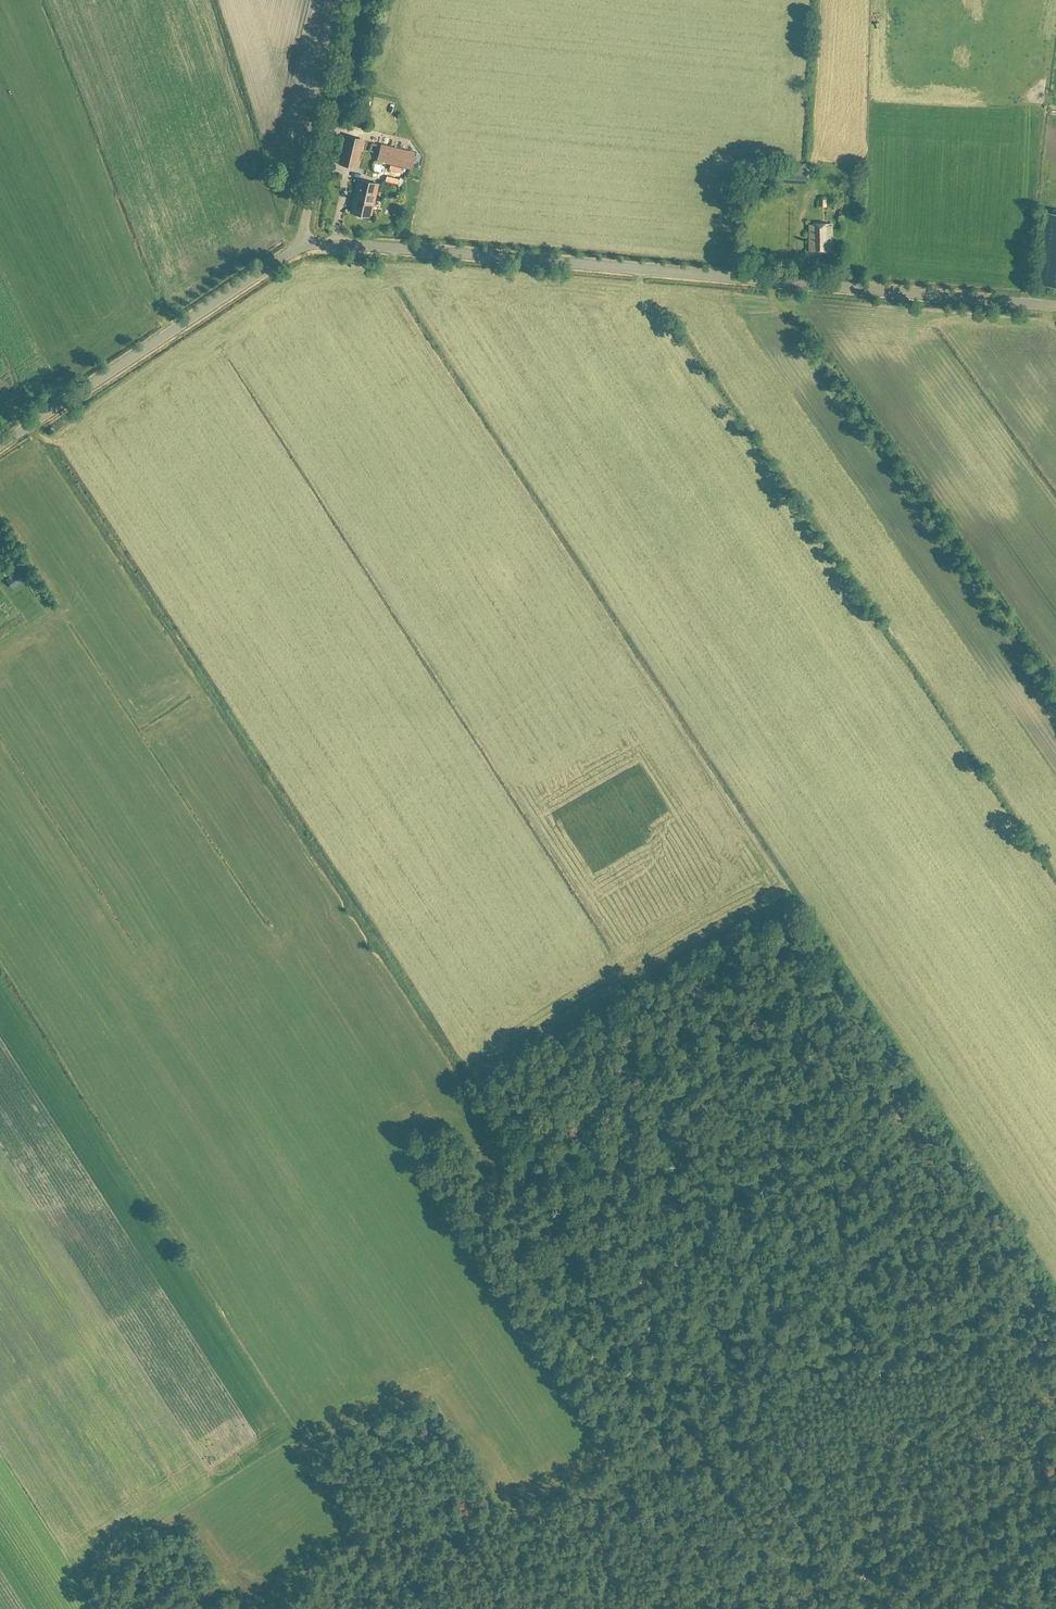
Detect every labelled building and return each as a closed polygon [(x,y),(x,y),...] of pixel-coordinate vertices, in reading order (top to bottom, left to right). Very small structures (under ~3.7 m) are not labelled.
[(359,105),(357,117),(369,119),(371,107),(359,105)] [(364,140),(347,136),(341,163),(357,167),(364,140)] [(416,151),(381,143),(377,160),(412,169),(416,151)] [(807,173),(790,172),(768,170),(768,171),(767,181),(806,184),(807,173)] [(371,217),(378,184),(359,180),(352,213),(371,217)] [(1050,211),(1043,281),(1055,282),(1055,212),(1050,211)] [(810,225),(810,251),(832,251),(832,225),(810,225)] [(6,576),(16,569),(11,563),(1,569),(6,576)]
